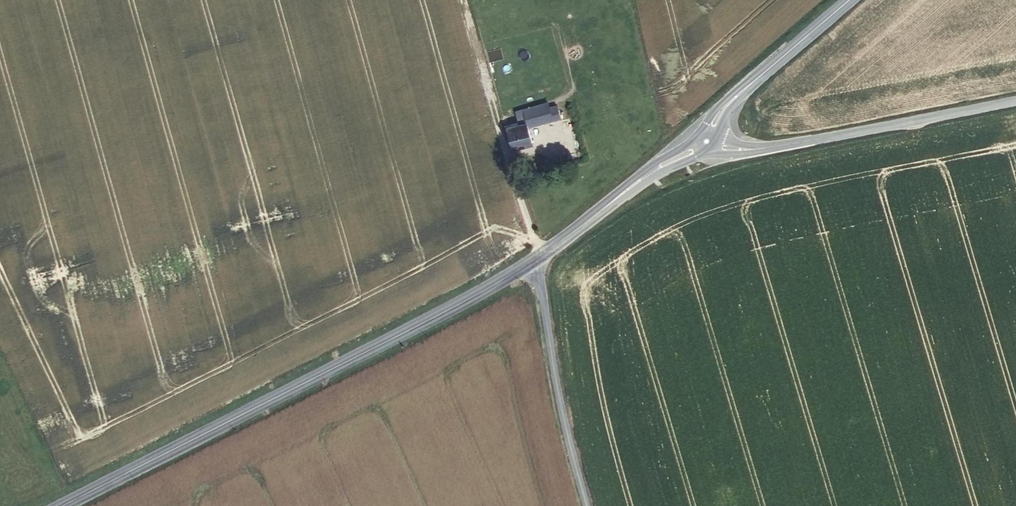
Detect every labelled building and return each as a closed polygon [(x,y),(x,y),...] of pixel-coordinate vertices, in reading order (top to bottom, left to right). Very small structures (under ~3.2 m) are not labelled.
[(525,118),(504,123),(513,153),(535,147),(531,132),(556,125),(554,117),(551,106),(524,113),(525,118)] [(554,117),(556,125),(565,122),(562,115),(554,117)]
